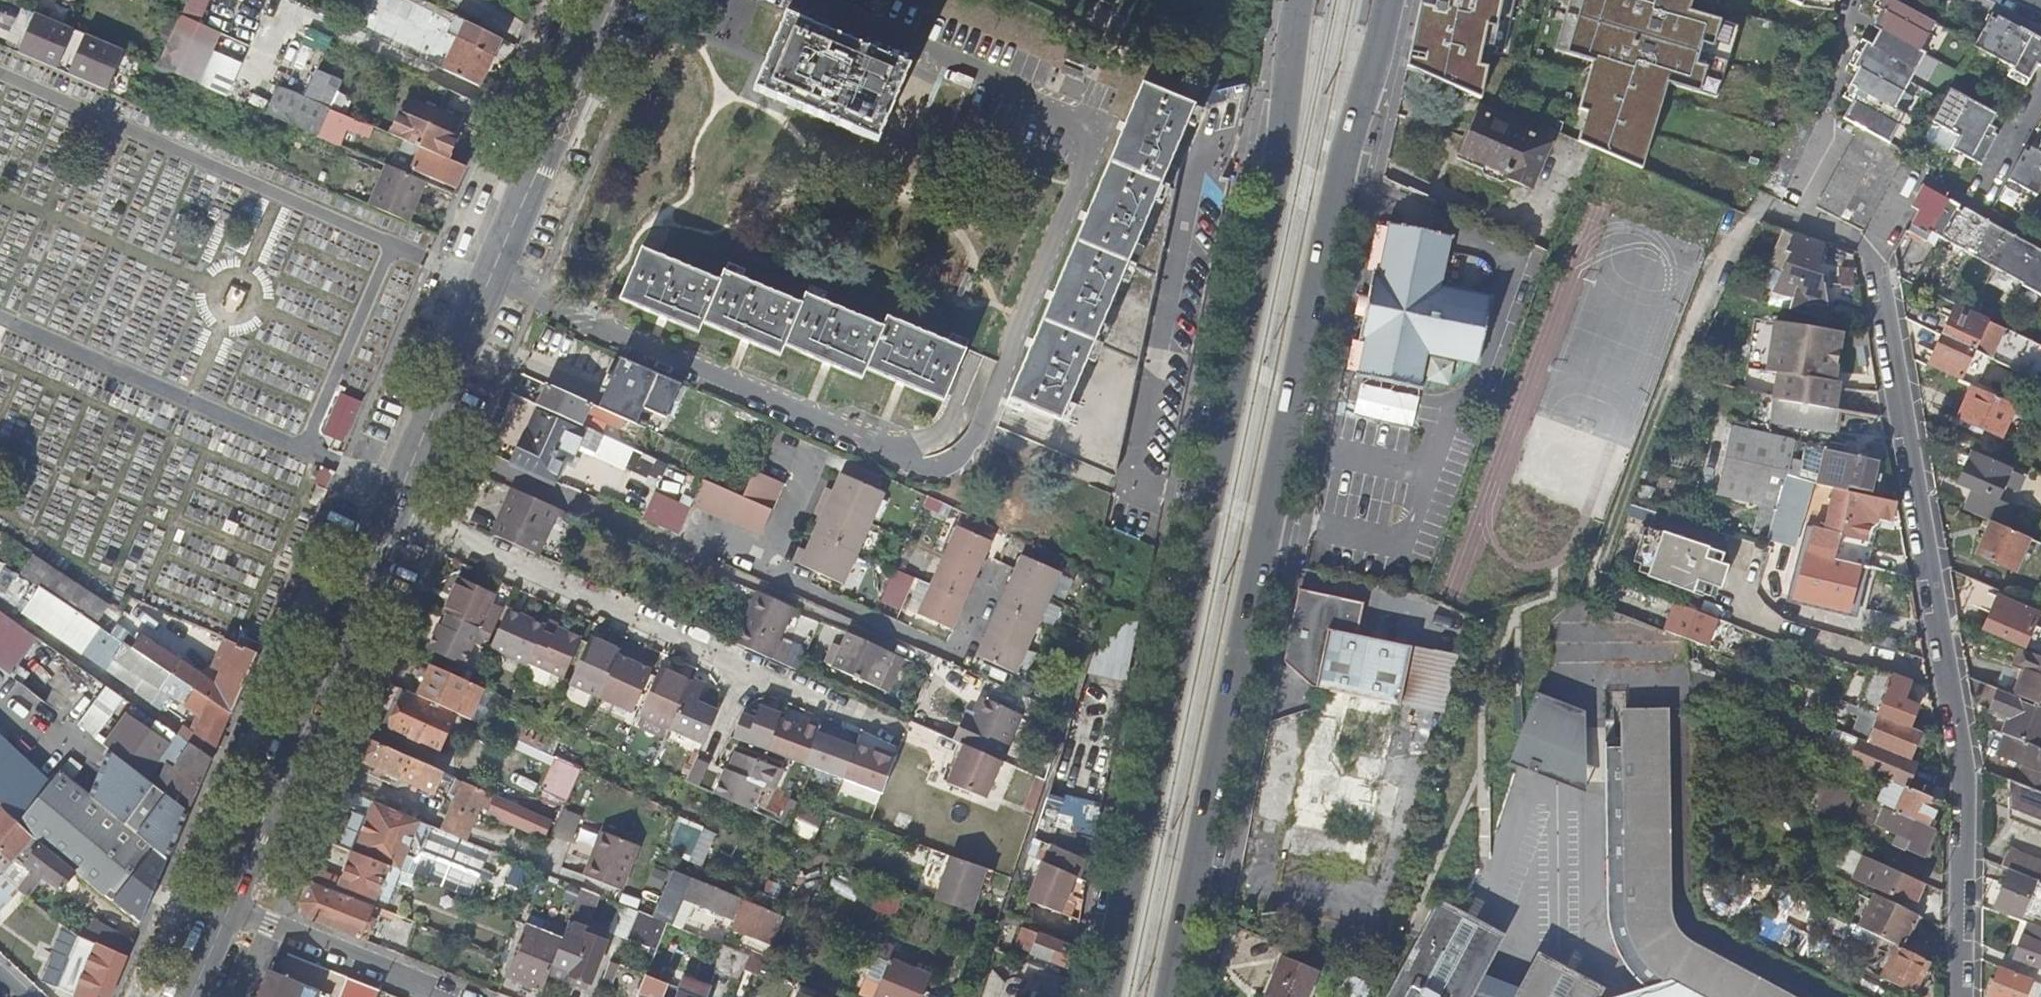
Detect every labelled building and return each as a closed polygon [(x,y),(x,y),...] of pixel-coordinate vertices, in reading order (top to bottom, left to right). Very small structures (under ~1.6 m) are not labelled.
[(241,12),(247,0),(234,0),(230,7),(241,12)] [(865,10),(878,15),(884,0),(866,0),(865,10)] [(1407,70),(1480,101),(1487,69),(1478,67),(1487,29),(1496,30),(1501,0),(1422,0),(1407,70)] [(1555,53),(1592,63),(1578,111),(1586,114),(1577,143),(1640,170),(1664,85),(1714,99),(1735,28),(1686,13),(1690,0),(1570,0),(1555,53)] [(1830,12),(1831,0),(1784,0),(1799,7),(1830,12)] [(1858,230),(1901,150),(1887,142),(1902,114),(1893,108),(1923,53),(1915,49),(1929,22),(1888,0),(1874,0),(1870,7),(1881,13),(1873,29),(1877,32),(1882,34),(1879,41),(1874,38),(1870,46),(1860,41),(1846,65),(1857,71),(1853,77),(1858,81),(1854,88),(1849,85),(1841,99),(1851,104),(1842,120),(1858,128),(1817,208),(1858,230)] [(34,14),(19,54),(58,71),(75,31),(34,14)] [(477,87),(497,39),(451,15),(444,34),(456,40),(443,71),(477,87)] [(1972,49),(2012,70),(2007,79),(2024,88),(2036,66),(2040,69),(2040,42),(1991,15),(1972,49)] [(200,24),(181,16),(170,41),(207,56),(218,32),(200,24)] [(879,144),(911,69),(787,17),(756,92),(879,144)] [(425,62),(443,71),(456,40),(444,34),(439,31),(425,62)] [(1882,34),(1877,32),(1874,38),(1879,41),(1882,34)] [(86,36),(70,76),(109,92),(126,53),(86,36)] [(207,56),(170,41),(159,66),(196,82),(207,56)] [(1930,82),(1938,59),(1924,54),(1916,77),(1930,82)] [(318,65),(304,97),(328,108),(335,91),(326,87),(333,71),(318,65)] [(1853,77),(1849,85),(1854,88),(1858,81),(1853,77)] [(1138,85),(997,430),(1115,479),(1171,193),(1159,186),(1190,110),(1138,85)] [(277,86),(266,111),(319,134),(330,109),(328,108),(304,97),(277,86)] [(1972,114),(1978,102),(1951,87),(1942,103),(1932,122),(1959,136),(1952,149),(1980,165),(1999,130),(1989,124),(1973,115),(1972,114)] [(408,98),(392,135),(405,140),(448,159),(463,122),(408,98)] [(1996,112),(1978,102),(1972,114),(1973,115),(1989,124),(1996,112)] [(319,134),(339,143),(345,127),(357,132),(361,122),(330,109),(319,134)] [(1550,145),(1477,113),(1460,154),(1510,175),(1507,181),(1531,191),(1550,145)] [(448,177),(459,181),(465,166),(448,159),(405,140),(402,146),(408,148),(407,150),(419,155),(413,169),(445,183),(448,177)] [(2035,150),(2026,145),(2007,179),(2037,196),(2040,188),(2040,153),(2035,150)] [(371,205),(407,220),(411,210),(413,210),(427,180),(389,164),(371,205)] [(1916,182),(1904,204),(1911,208),(1899,229),(1918,239),(1924,229),(2018,281),(2018,283),(2040,296),(2040,252),(1916,182)] [(1358,308),(1356,316),(1366,318),(1361,341),(1367,342),(1366,346),(1355,343),(1349,371),(1361,373),(1360,376),(1357,375),(1357,377),(1423,391),(1431,356),(1478,366),(1494,298),(1443,286),(1454,241),(1457,241),(1458,238),(1388,224),(1387,227),(1391,228),(1390,230),(1379,228),(1370,271),(1381,274),(1380,276),(1376,275),(1371,298),(1361,296),(1358,308)] [(888,320),(884,330),(810,298),(807,297),(803,307),(725,273),(721,283),(642,247),(620,302),(699,336),(703,327),(780,360),(785,349),(862,383),(867,373),(945,406),(968,353),(888,320)] [(1796,249),(1783,274),(1824,286),(1820,257),(1796,249)] [(1824,286),(1783,274),(1772,293),(1826,308),(1824,286)] [(2040,383),(2040,348),(2025,340),(1986,320),(1985,322),(1954,307),(1942,335),(1973,350),(2040,383)] [(1824,389),(1838,340),(1785,326),(1771,373),(1777,375),(1771,397),(1795,404),(1825,409),(1830,390),(1824,389)] [(1960,380),(1973,350),(1942,335),(1928,366),(1960,380)] [(637,425),(659,376),(621,358),(599,409),(607,412),(637,425)] [(543,410),(557,416),(582,427),(587,415),(603,422),(607,412),(599,409),(547,386),(537,407),(543,410)] [(2001,439),(2016,407),(1972,387),(1957,420),(2001,439)] [(1358,421),(1420,424),(1421,392),(1360,388),(1358,421)] [(345,440),(361,401),(338,391),(321,430),(345,440)] [(1795,404),(1777,399),(1773,423),(1778,424),(1834,435),(1835,431),(1838,411),(1795,404)] [(528,436),(515,465),(556,483),(567,460),(573,462),(584,439),(632,460),(633,457),(643,461),(645,461),(648,462),(650,457),(582,427),(557,416),(554,421),(541,415),(540,415),(531,437),(528,436)] [(1799,480),(1803,463),(1793,460),(1797,448),(1735,429),(1728,455),(1727,460),(1763,470),(1753,507),(1775,513),(1786,475),(1799,480)] [(1827,452),(1820,486),(1837,490),(1847,493),(1848,489),(1872,494),(1878,463),(1827,452)] [(1965,512),(1991,523),(2005,529),(2012,513),(1993,505),(2002,485),(2009,472),(1972,457),(1967,468),(1966,467),(1958,484),(1974,491),(1965,512)] [(328,487),(335,470),(322,464),(315,482),(328,487)] [(787,484),(755,470),(752,476),(743,499),(706,482),(695,505),(765,536),(774,513),(787,484)] [(2009,472),(2002,485),(2016,491),(2022,477),(2009,472)] [(793,565),(844,587),(859,551),(884,493),(840,473),(832,493),(825,490),(813,517),(820,520),(815,531),(805,554),(799,551),(793,565)] [(1806,482),(1799,480),(1786,475),(1775,513),(1767,537),(1793,547),(1815,485),(1806,482)] [(308,517),(352,531),(362,501),(319,487),(308,517)] [(558,509),(512,488),(492,535),(537,555),(554,517),(558,509)] [(643,522),(682,535),(692,503),(653,490),(643,522)] [(1826,532),(1820,557),(1833,561),(1839,537),(1839,536),(1845,515),(1850,493),(1847,493),(1837,490),(1834,503),(1826,532)] [(1850,493),(1845,515),(1839,536),(1864,542),(1868,525),(1879,520),(1892,523),(1896,504),(1850,493)] [(565,521),(568,514),(558,509),(554,517),(565,521)] [(2014,573),(2029,540),(2005,529),(1991,523),(1976,556),(2014,573)] [(966,598),(981,562),(989,541),(955,527),(947,547),(932,583),(918,618),(952,633),(966,598)] [(1723,556),(1653,529),(1650,537),(1646,536),(1636,562),(1652,569),(1649,577),(1705,599),(1708,590),(1719,594),(1720,592),(1722,593),(1731,572),(1729,572),(1730,569),(1719,565),(1723,556)] [(1861,568),(1852,566),(1848,565),(1833,561),(1820,557),(1826,532),(1815,529),(1795,599),(1848,614),(1861,568)] [(1839,537),(1833,561),(1848,565),(1854,541),(1839,537)] [(1051,594),(1060,572),(1020,555),(1011,576),(996,612),(977,659),(1017,676),(1036,630),(1051,594)] [(121,613),(33,557),(22,576),(88,620),(115,638),(125,616),(121,613)] [(460,580),(445,613),(449,615),(494,636),(505,611),(493,605),(496,597),(460,580)] [(1273,723),(1253,817),(1288,824),(1282,852),(1366,868),(1378,871),(1396,787),(1385,778),(1389,760),(1405,753),(1411,733),(1395,729),(1401,704),(1413,646),(1359,634),(1365,603),(1300,590),(1297,607),(1290,643),(1285,666),(1313,689),(1315,689),(1310,714),(1306,713),(1273,723)] [(772,661),(780,643),(792,615),(756,598),(735,644),(772,661)] [(1997,600),(1983,632),(2024,649),(2037,616),(1997,600)] [(132,602),(125,616),(115,638),(134,650),(143,638),(155,612),(132,602)] [(0,608),(0,665),(15,675),(40,633),(0,608)] [(1665,632),(1686,640),(1706,648),(1717,621),(1686,609),(1682,619),(1671,615),(1665,632)] [(545,627),(546,626),(510,611),(492,651),(528,667),(546,627),(545,627)] [(169,618),(155,612),(143,638),(156,646),(157,645),(169,618)] [(488,649),(494,636),(449,615),(443,629),(439,628),(428,652),(464,668),(476,644),(488,649)] [(115,638),(88,620),(74,641),(87,650),(111,666),(141,686),(137,692),(136,694),(153,704),(161,692),(172,700),(167,708),(192,728),(190,732),(196,736),(192,747),(212,761),(232,716),(172,676),(151,662),(134,650),(115,638)] [(582,640),(547,624),(546,626),(545,627),(546,627),(528,667),(529,667),(564,682),(582,640)] [(240,634),(235,646),(257,655),(262,644),(240,634)] [(143,638),(134,650),(151,662),(160,649),(156,646),(143,638)] [(876,695),(892,661),(846,640),(840,654),(831,674),(876,695)] [(600,700),(620,654),(590,641),(571,687),(600,700)] [(235,646),(225,642),(215,667),(217,672),(222,675),(217,687),(181,663),(172,676),(232,716),(233,717),(259,656),(257,655),(235,646)] [(772,661),(798,673),(806,654),(780,643),(772,661)] [(1442,653),(1413,646),(1401,704),(1430,711),(1442,653)] [(831,674),(840,654),(827,648),(818,668),(831,674)] [(172,676),(181,663),(160,649),(151,662),(172,676)] [(633,660),(620,654),(600,700),(634,716),(652,673),(632,664),(633,660)] [(2027,654),(2021,671),(2026,674),(2017,698),(2040,708),(2040,660),(2027,654)] [(903,666),(892,661),(876,695),(887,700),(903,666)] [(141,686),(111,666),(107,673),(137,692),(141,686)] [(456,715),(458,716),(471,686),(433,669),(419,699),(456,715)] [(641,719),(672,733),(695,684),(694,684),(694,683),(663,669),(641,719)] [(1857,707),(1863,709),(1865,704),(1879,709),(1887,691),(1873,685),(1877,674),(1871,672),(1857,707)] [(1697,673),(1697,700),(1711,706),(1722,683),(1697,673)] [(1877,715),(1877,717),(1909,729),(1917,709),(1902,703),(1910,682),(1877,674),(1873,685),(1887,691),(1879,709),(1865,704),(1863,709),(1877,715)] [(72,676),(56,699),(77,713),(93,689),(72,676)] [(672,733),(704,748),(723,706),(702,697),(708,684),(696,679),(694,683),(694,684),(695,684),(672,733)] [(95,738),(125,701),(107,686),(77,723),(95,738)] [(458,716),(463,718),(477,688),(471,686),(458,716)] [(1581,711),(1534,693),(1507,762),(1585,791),(1581,711)] [(438,756),(456,715),(419,699),(409,694),(391,736),(438,756)] [(1994,713),(2007,718),(2028,727),(2034,710),(1998,695),(1991,712),(1994,713)] [(1003,764),(1004,764),(1023,717),(986,700),(974,728),(964,724),(956,743),(963,746),(1003,764)] [(1667,906),(1666,701),(1633,702),(1633,736),(1624,736),(1624,917),(1679,945),(1675,938),(1669,925),(1667,906)] [(742,717),(735,739),(767,751),(778,720),(779,720),(780,719),(761,711),(756,723),(742,717)] [(2005,723),(2007,718),(1994,713),(1992,718),(2005,723)] [(1866,743),(1907,761),(1919,733),(1909,729),(1877,717),(1866,743)] [(805,766),(818,732),(807,727),(804,734),(780,724),(782,720),(780,719),(779,720),(778,720),(767,751),(805,766)] [(929,750),(936,732),(909,722),(902,741),(929,750)] [(180,739),(158,723),(154,729),(174,744),(163,761),(169,766),(167,771),(160,790),(190,812),(212,761),(192,747),(180,739)] [(174,744),(154,729),(142,745),(159,758),(163,761),(174,744)] [(186,729),(180,739),(192,747),(196,736),(190,732),(186,729)] [(815,769),(845,781),(855,754),(830,745),(833,738),(818,732),(805,766),(815,769)] [(114,738),(106,748),(145,778),(159,758),(142,745),(139,743),(132,752),(114,738)] [(2007,738),(1999,757),(2024,768),(2017,786),(2040,795),(2040,752),(2007,738)] [(446,774),(369,740),(360,760),(404,779),(404,780),(436,794),(446,774)] [(1858,741),(1847,765),(1894,785),(1905,790),(1915,764),(1907,761),(1866,743),(1858,741)] [(70,781),(151,847),(179,812),(99,746),(70,781)] [(950,786),(988,801),(1003,764),(963,746),(957,760),(961,762),(950,786)] [(845,781),(883,795),(895,765),(893,764),(882,760),(881,761),(856,752),(855,754),(845,781)] [(1385,778),(1396,787),(1405,753),(1389,760),(1385,778)] [(540,789),(567,802),(582,770),(555,757),(540,789)] [(694,758),(689,782),(704,786),(710,762),(694,758)] [(169,766),(163,761),(160,766),(167,771),(169,766)] [(717,796),(754,813),(765,789),(728,773),(717,796)] [(70,781),(63,775),(56,784),(67,793),(31,837),(34,840),(76,874),(77,873),(142,926),(169,863),(151,847),(70,781)] [(485,799),(492,801),(494,796),(458,780),(451,795),(458,798),(453,811),(474,821),(475,817),(477,818),(485,799)] [(2017,786),(2010,783),(2010,811),(2040,823),(2040,795),(2017,786)] [(1867,802),(1828,784),(1822,798),(1860,816),(1867,802)] [(1894,785),(1883,809),(1894,814),(1905,790),(1894,785)] [(1939,804),(1905,790),(1894,814),(1928,829),(1939,804)] [(545,839),(552,823),(494,796),(492,801),(505,807),(500,820),(545,839)] [(416,836),(422,822),(375,803),(355,853),(390,867),(402,871),(408,857),(416,860),(418,859),(422,847),(418,837),(416,836)] [(1039,834),(1053,839),(1062,813),(1048,808),(1039,834)] [(17,860),(34,840),(31,837),(2,810),(0,812),(0,850),(14,863),(17,860)] [(564,860),(578,815),(561,810),(547,855),(564,860)] [(444,831),(467,841),(475,822),(474,821),(453,811),(444,831)] [(1921,859),(1934,832),(1928,829),(1894,814),(1887,832),(1910,843),(1906,852),(1921,859)] [(678,818),(666,851),(704,865),(716,832),(678,818)] [(599,842),(636,857),(640,847),(603,833),(599,842)] [(1086,862),(1034,839),(1028,857),(1043,863),(1046,864),(1046,863),(1079,877),(1086,862)] [(62,892),(76,874),(34,840),(17,860),(62,892)] [(623,892),(636,857),(599,842),(585,877),(623,892)] [(377,899),(390,867),(355,853),(341,885),(377,899)] [(2001,868),(2010,872),(2025,878),(2031,862),(2007,853),(2001,868)] [(1923,886),(1860,857),(1850,879),(1891,898),(1893,894),(1915,904),(1923,886)] [(990,887),(995,873),(953,858),(937,901),(973,915),(980,891),(983,885),(990,887)] [(1086,885),(1087,882),(1046,864),(1043,863),(1027,902),(1060,915),(1067,897),(1082,903),(1086,885)] [(314,870),(308,882),(332,890),(334,883),(333,877),(314,870)] [(2022,919),(2037,883),(2025,878),(2010,872),(1995,907),(2022,919)] [(684,897),(722,912),(734,917),(741,900),(675,873),(655,918),(669,924),(672,925),(684,897)] [(429,890),(432,883),(413,876),(411,883),(429,890)] [(403,881),(397,894),(410,899),(415,886),(403,881)] [(306,918),(360,940),(374,906),(332,890),(308,882),(299,904),(306,918)] [(528,896),(533,885),(527,883),(523,893),(528,896)] [(983,885),(980,891),(987,893),(990,887),(983,885)] [(672,925),(682,929),(692,906),(720,917),(722,912),(684,897),(672,925)] [(1879,935),(1907,949),(1921,922),(1878,901),(1876,907),(1890,914),(1879,935)] [(360,940),(366,942),(380,909),(374,906),(360,940)] [(777,936),(785,918),(757,906),(750,925),(777,936)] [(406,919),(419,924),(422,916),(400,908),(397,915),(406,919)] [(657,953),(669,924),(655,918),(640,912),(629,941),(657,953)] [(1679,945),(1624,917),(1621,942),(1624,956),(1630,973),(1646,996),(1648,996),(1777,996),(1679,945)] [(1432,922),(1422,941),(1490,974),(1500,955),(1432,922)] [(554,963),(563,940),(527,926),(507,977),(543,992),(554,963)] [(2027,926),(2013,960),(2038,971),(2036,976),(2040,978),(2040,932),(2027,926)] [(127,960),(132,948),(107,930),(98,946),(127,960)] [(597,930),(594,938),(602,941),(605,933),(597,930)] [(580,941),(565,936),(563,940),(554,963),(575,972),(573,975),(591,983),(607,943),(602,941),(594,938),(583,934),(580,941)] [(1877,940),(1892,947),(1904,954),(1907,949),(1879,935),(1877,940)] [(1065,968),(1073,949),(1038,936),(1031,955),(1065,968)] [(127,960),(98,946),(88,942),(79,938),(77,945),(90,951),(82,971),(93,976),(84,996),(112,996),(127,960)] [(1422,941),(1395,996),(1479,996),(1490,974),(1422,941)] [(738,984),(749,957),(719,945),(715,974),(738,984)] [(1912,996),(1927,965),(1904,954),(1892,947),(1876,979),(1912,996)] [(1313,980),(1316,974),(1281,960),(1278,965),(1274,976),(1276,976),(1268,996),(1306,996),(1313,980)] [(932,977),(892,961),(878,996),(924,996),(932,977)] [(614,983),(621,966),(610,962),(603,978),(614,983)] [(74,996),(84,996),(93,976),(82,971),(77,969),(67,994),(74,996)] [(2029,982),(1999,970),(1988,996),(2023,996),(2029,982)] [(776,996),(777,996),(783,982),(753,971),(747,985),(776,996)] [(1535,996),(1584,996),(1533,971),(1523,991),(1535,996)] [(319,995),(319,993),(270,972),(259,996),(324,996),(319,995)] [(1372,983),(1348,972),(1341,988),(1362,996),(1366,996),(1372,983)] [(668,985),(647,977),(639,996),(664,996),(668,985)] [(381,991),(348,978),(341,996),(379,996),(381,991)]
